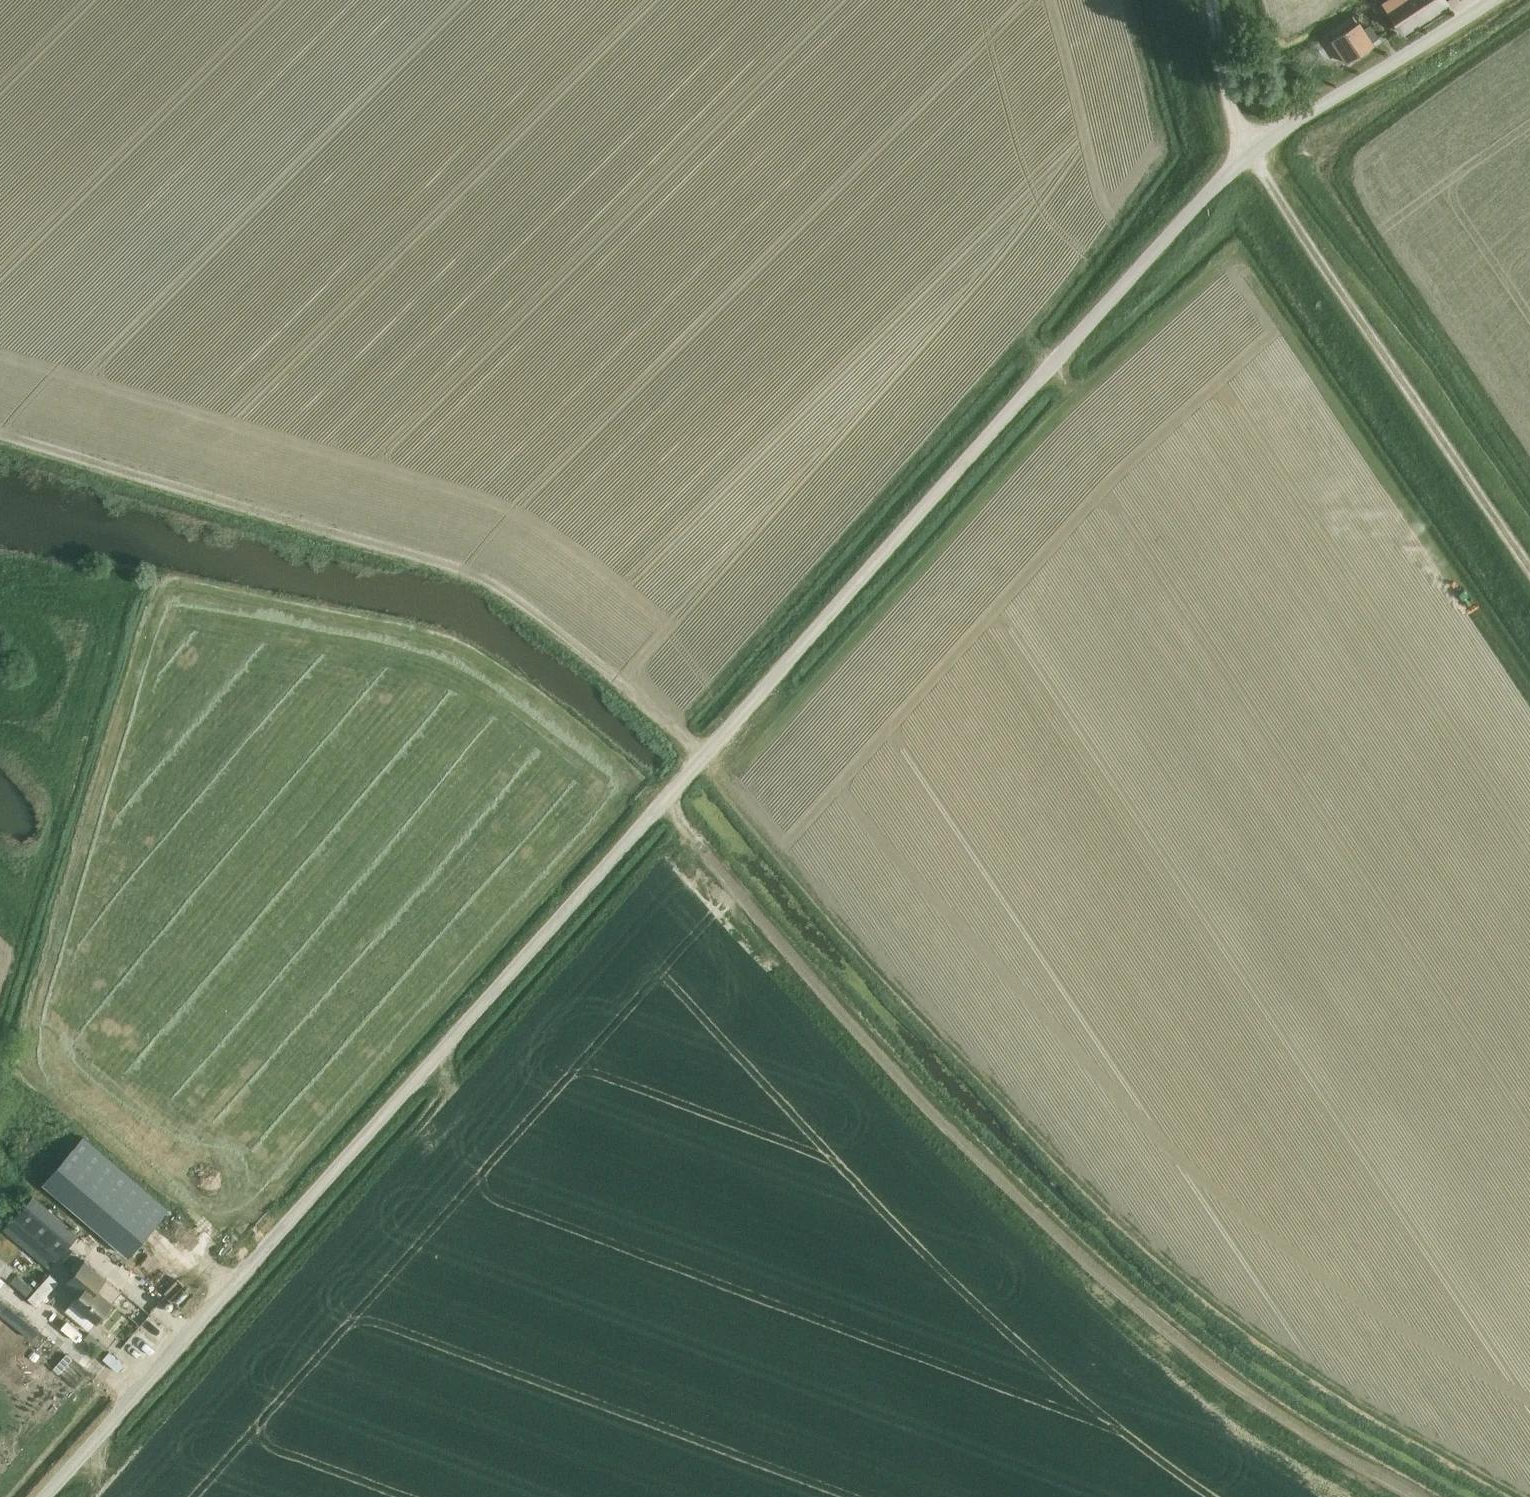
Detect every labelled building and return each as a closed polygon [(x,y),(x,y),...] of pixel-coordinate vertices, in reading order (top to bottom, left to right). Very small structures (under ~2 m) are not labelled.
[(1382,2),(1401,32),(1446,2),(1445,0),(1386,0),(1382,2)] [(1377,13),(1371,4),(1357,13),(1363,22),(1377,13)] [(1360,23),(1332,42),(1345,62),(1373,44),(1372,42),(1363,29),(1360,23)] [(1370,24),(1363,29),(1372,42),(1379,38),(1370,24)] [(758,775),(749,779),(758,798),(767,794),(758,775)] [(168,1209),(153,1196),(81,1136),(43,1182),(129,1255),(168,1209)] [(34,1194),(12,1219),(58,1258),(79,1232),(34,1194)] [(74,1300),(65,1310),(88,1329),(96,1319),(97,1319),(113,1300),(97,1287),(106,1276),(91,1263),(85,1259),(69,1278),(82,1289),(74,1300)] [(52,1292),(49,1295),(47,1297),(53,1302),(58,1297),(52,1292)] [(110,1352),(104,1359),(118,1371),(124,1364),(110,1352)] [(118,1496),(142,1496),(125,1485),(117,1496),(118,1496)]
